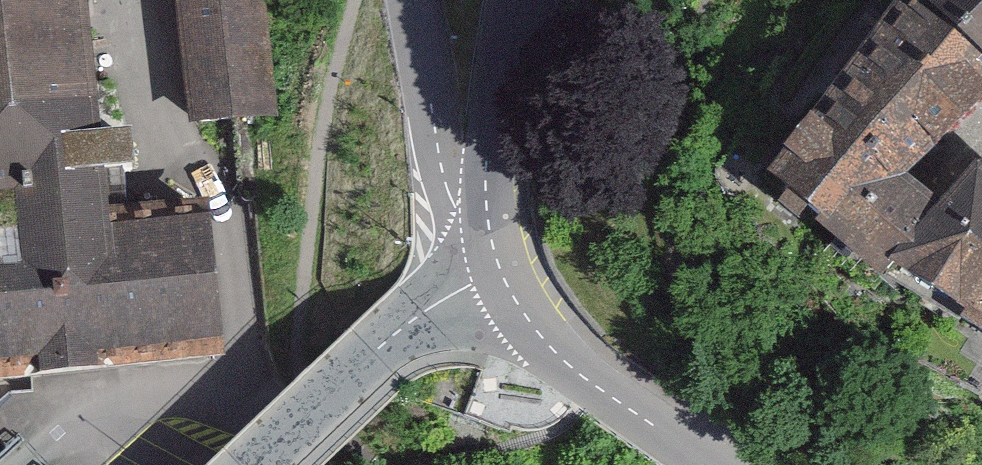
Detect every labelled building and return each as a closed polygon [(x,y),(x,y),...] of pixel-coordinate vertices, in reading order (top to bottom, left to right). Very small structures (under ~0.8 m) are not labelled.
[(224,375),(209,220),(106,231),(104,210),(140,206),(135,174),(131,148),(100,152),(85,0),(0,0),(0,399),(224,375)] [(199,130),(267,123),(255,0),(186,0),(199,130)] [(928,0),(913,0),(885,38),(776,185),(823,216),(864,161),(897,181),(981,106),(981,55),(928,0)] [(981,55),(981,0),(928,0),(981,55)] [(897,181),(864,161),(823,216),(885,270),(938,214),(897,181)] [(938,214),(885,270),(981,330),(981,165),(938,214)]
